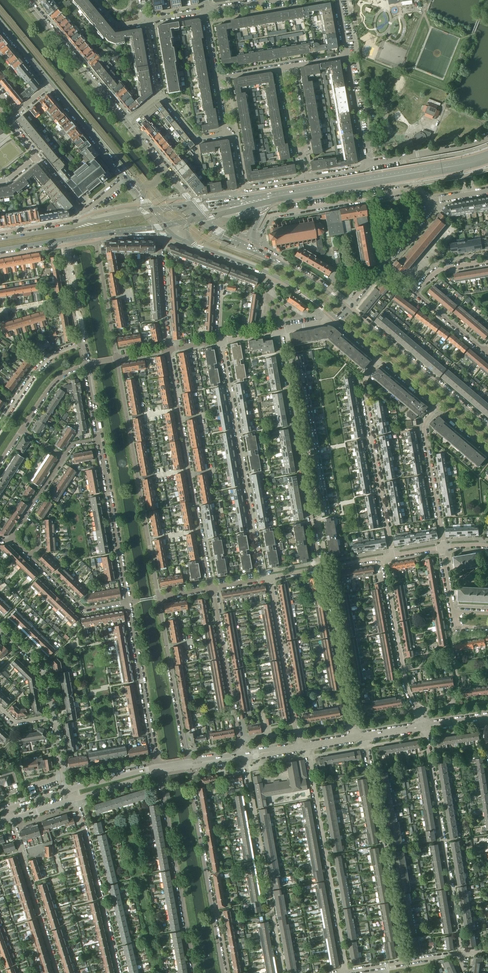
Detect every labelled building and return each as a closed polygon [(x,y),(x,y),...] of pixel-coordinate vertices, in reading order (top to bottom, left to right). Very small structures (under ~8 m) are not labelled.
[(51,0),(43,6),(47,11),(56,4),(53,0),(51,0)] [(89,2),(88,0),(84,0),(77,6),(80,10),(89,2)] [(83,14),(92,6),(89,2),(80,10),(83,14)] [(56,4),(47,11),(46,12),(48,14),(47,14),(49,17),(60,8),(56,4)] [(86,18),(95,10),(92,6),(83,14),(86,18)] [(318,11),(317,6),(302,8),(303,18),(308,17),(308,16),(314,15),(313,12),(318,11)] [(60,8),(49,17),(53,21),(64,13),(60,8)] [(302,8),(288,11),(289,20),(303,18),(302,8)] [(89,21),(98,13),(95,10),(86,18),(89,21)] [(288,11),(273,13),(275,22),(289,20),(288,11)] [(64,13),(53,21),(57,26),(68,17),(64,13)] [(92,25),(102,17),(98,13),(89,21),(92,25),(92,24),(92,25)] [(273,13),(259,16),(261,25),(275,22),(273,13)] [(259,16),(245,18),(246,27),(261,25),(259,16)] [(68,17),(57,26),(61,31),(71,22),(68,17)] [(95,28),(104,20),(102,17),(92,25),(92,24),(92,25),(88,27),(91,31),(95,28)] [(230,21),(231,23),(231,24),(232,29),(232,30),(246,27),(245,18),(230,21)] [(101,35),(110,28),(104,20),(95,28),(101,35)] [(71,22),(61,31),(64,35),(75,26),(71,22)] [(171,38),(170,29),(173,29),(179,28),(178,28),(178,23),(158,26),(157,26),(157,27),(159,40),(171,38)] [(200,24),(191,26),(193,40),(200,39),(202,38),(200,24)] [(75,26),(64,35),(68,40),(79,31),(75,26)] [(120,43),(118,33),(115,33),(110,28),(101,35),(104,38),(108,42),(115,44),(120,44),(120,43)] [(124,38),(130,37),(132,46),(144,44),(141,30),(140,29),(118,33),(120,43),(120,44),(124,44),(124,41),(124,38)] [(226,30),(216,31),(219,45),(228,44),(226,30)] [(79,31),(68,40),(72,44),(82,36),(79,31)] [(82,36),(72,44),(76,49),(86,40),(82,36)] [(171,38),(159,40),(162,54),(174,52),(171,38)] [(193,40),(192,40),(191,40),(194,54),(203,53),(200,39),(193,40)] [(86,40),(76,49),(80,54),(90,45),(86,40)] [(130,63),(103,43),(102,45),(104,47),(104,48),(103,50),(108,54),(110,52),(128,65),(130,63)] [(316,43),(313,44),(314,52),(325,50),(324,45),(318,46),(318,45),(316,43)] [(0,50),(0,52),(3,56),(11,49),(7,44),(0,50)] [(147,66),(144,44),(132,46),(136,68),(147,66)] [(228,44),(219,45),(221,59),(230,58),(228,44)] [(308,44),(294,46),(295,55),(309,53),(308,44)] [(90,45),(80,54),(83,58),(94,50),(90,45)] [(294,46),(279,48),(281,58),(295,55),(294,46)] [(279,48),(265,51),(267,60),(281,58),(279,48)] [(11,49),(3,56),(7,60),(15,53),(11,49)] [(94,50),(83,58),(87,63),(96,55),(98,54),(94,50)] [(265,51),(251,53),(252,63),(267,60),(265,51)] [(176,67),(175,57),(174,52),(162,54),(163,61),(164,69),(176,67)] [(15,53),(7,60),(10,65),(19,58),(15,53)] [(203,53),(194,54),(196,69),(205,67),(203,53)] [(236,56),(237,57),(237,62),(238,65),(252,63),(251,53),(236,56)] [(96,55),(87,63),(91,68),(100,60),(96,55)] [(15,69),(23,63),(21,61),(21,60),(20,59),(19,59),(19,58),(10,65),(9,66),(12,69),(13,68),(14,70),(15,69)] [(95,72),(104,65),(102,63),(104,62),(102,59),(100,60),(91,68),(95,72)] [(331,67),(330,68),(330,69),(340,67),(339,61),(330,62),(331,67)] [(29,71),(23,63),(15,69),(17,72),(16,73),(18,75),(17,75),(20,78),(21,77),(29,71)] [(107,70),(109,68),(112,66),(111,64),(110,65),(109,64),(107,66),(106,64),(104,65),(95,72),(99,77),(107,70)] [(205,67),(196,69),(199,83),(208,81),(206,73),(205,67)] [(103,82),(113,73),(109,68),(107,70),(99,77),(103,82)] [(34,77),(29,71),(21,77),(27,83),(34,77)] [(151,85),(148,71),(136,73),(139,87),(151,85)] [(322,72),(337,161),(339,160),(326,83),(327,82),(327,80),(326,80),(324,72),(322,72)] [(106,86),(115,79),(114,79),(116,77),(115,76),(113,73),(103,82),(106,86)] [(266,73),(252,76),(254,85),(268,83),(266,73)] [(252,76),(238,78),(240,87),(254,85),(252,76)] [(33,93),(41,87),(40,86),(41,86),(34,77),(27,83),(15,92),(10,97),(17,104),(17,105),(18,104),(19,105),(28,98),(28,97),(27,96),(32,92),(33,93)] [(115,79),(106,86),(110,91),(120,82),(118,80),(116,81),(115,79)] [(208,81),(199,83),(201,97),(210,96),(208,81)] [(307,82),(302,83),(305,97),(314,96),(311,81),(307,82)] [(7,82),(2,86),(5,90),(10,86),(12,84),(11,82),(9,84),(7,82)] [(120,82),(110,91),(114,95),(124,87),(120,82)] [(139,105),(152,94),(151,85),(139,87),(140,97),(135,101),(139,105)] [(15,92),(10,86),(5,90),(10,97),(15,92)] [(124,87),(114,95),(118,100),(128,92),(124,87)] [(274,88),(269,89),(265,89),(267,104),(277,102),(274,88)] [(128,92),(118,100),(122,104),(131,97),(132,96),(128,92)] [(241,94),(235,94),(238,109),(247,107),(245,93),(241,94)] [(43,107),(52,99),(48,94),(39,101),(41,104),(37,108),(38,110),(42,108),(43,107)] [(210,96),(201,97),(203,111),(204,111),(205,111),(213,110),(213,109),(210,96)] [(314,96),(305,97),(307,112),(316,110),(314,96)] [(131,97),(122,104),(125,109),(134,102),(131,97)] [(52,99),(43,107),(42,108),(45,112),(56,103),(56,102),(55,101),(54,100),(52,99)] [(139,105),(135,101),(134,102),(125,109),(128,112),(129,113),(130,112),(139,105)] [(164,108),(159,103),(158,102),(154,105),(158,110),(160,112),(164,108)] [(277,102),(267,104),(270,118),(279,116),(277,102)] [(56,103),(45,112),(49,116),(59,108),(58,106),(58,105),(56,103)] [(435,119),(439,108),(427,103),(422,114),(435,119)] [(152,115),(158,110),(154,105),(148,110),(152,115)] [(39,112),(38,110),(37,108),(36,109),(34,106),(29,110),(35,117),(36,117),(37,118),(41,116),(39,114),(40,114),(39,112)] [(247,107),(238,109),(240,123),(249,121),(247,107)] [(61,110),(59,108),(49,116),(53,121),(54,120),(56,119),(64,113),(62,110),(61,110)] [(169,114),(164,108),(160,112),(164,118),(169,114)] [(217,124),(214,109),(213,109),(213,110),(205,111),(208,125),(217,124)] [(152,115),(148,110),(142,115),(146,120),(152,115)] [(316,110),(307,112),(310,126),(319,124),(316,110)] [(64,113),(56,119),(54,120),(62,130),(71,122),(71,121),(71,120),(70,119),(69,119),(66,115),(66,114),(65,113),(64,113)] [(24,114),(15,121),(18,125),(27,117),(24,114)] [(174,120),(169,114),(164,118),(167,121),(165,123),(167,125),(169,124),(174,120)] [(148,122),(146,120),(142,115),(136,120),(136,122),(141,128),(148,122)] [(279,116),(270,118),(272,132),(281,131),(279,116)] [(27,117),(18,125),(21,128),(30,121),(27,117)] [(179,127),(174,120),(169,124),(174,130),(179,127)] [(30,121),(21,128),(24,132),(33,124),(30,121)] [(249,121),(240,123),(243,137),(252,136),(249,121)] [(71,122),(62,130),(60,131),(63,134),(64,133),(65,135),(67,134),(75,127),(73,124),(73,123),(72,122),(71,122)] [(148,122),(141,128),(144,132),(151,126),(152,126),(153,125),(151,123),(150,124),(148,122)] [(33,124),(24,132),(27,136),(36,128),(33,124)] [(310,126),(312,140),(319,139),(321,139),(319,124),(310,126)] [(151,126),(144,132),(147,136),(155,130),(156,129),(155,127),(154,128),(152,126),(151,126)] [(75,127),(67,134),(70,138),(79,131),(75,127)] [(184,133),(179,127),(174,130),(180,136),(184,133)] [(36,128),(27,136),(30,139),(39,132),(36,128)] [(155,130),(147,136),(151,139),(159,132),(158,131),(157,132),(155,130)] [(414,138),(414,139),(412,140),(413,148),(422,147),(421,144),(422,144),(423,143),(424,143),(424,142),(425,142),(425,141),(426,140),(428,141),(431,133),(423,130),(422,133),(422,132),(421,132),(420,132),(419,132),(418,132),(418,133),(417,133),(416,133),(416,134),(415,135),(415,136),(414,136),(414,137),(414,138)] [(79,131),(70,138),(74,143),(83,136),(79,131)] [(281,131),(272,132),(275,147),(277,146),(284,145),(281,131)] [(39,132),(30,139),(33,143),(42,135),(39,132)] [(159,132),(151,139),(154,144),(163,137),(159,132)] [(189,139),(184,133),(180,136),(185,143),(189,139)] [(42,135),(33,143),(36,147),(45,139),(42,135)] [(83,136),(74,143),(78,147),(87,140),(83,136)] [(252,136),(243,137),(245,151),(251,150),(251,151),(254,150),(252,136)] [(163,137),(154,144),(158,149),(167,141),(163,137)] [(45,139),(36,147),(39,150),(48,143),(45,139)] [(194,145),(189,139),(185,143),(187,145),(190,149),(194,145)] [(319,139),(312,140),(310,140),(313,155),(322,153),(319,139)] [(87,140),(78,147),(77,148),(82,153),(90,146),(91,145),(90,145),(90,144),(89,143),(87,140)] [(167,141),(158,149),(162,153),(170,146),(167,141)] [(214,151),(214,147),(213,142),(199,145),(200,154),(214,151)] [(48,143),(39,150),(42,154),(51,146),(48,143)] [(286,144),(284,145),(277,146),(280,160),(289,159),(286,144)] [(229,145),(219,146),(222,161),(231,159),(229,145)] [(51,146),(42,154),(45,157),(54,150),(51,146)] [(90,146),(82,153),(86,158),(94,151),(90,146)] [(170,146),(162,153),(165,158),(174,151),(170,146)] [(480,151),(480,152),(480,153),(483,165),(484,167),(485,166),(486,166),(487,166),(487,165),(487,149),(486,149),(485,150),(484,150),(483,150),(482,151),(481,151),(480,151)] [(54,150),(45,157),(48,161),(57,153),(54,150)] [(242,152),(245,166),(250,165),(254,165),(251,151),(251,150),(245,151),(242,152)] [(96,157),(98,155),(94,151),(86,158),(89,163),(96,157)] [(174,151),(165,158),(169,162),(178,155),(174,151)] [(61,154),(62,155),(69,163),(71,161),(63,152),(61,154)] [(472,154),(471,154),(470,154),(470,156),(472,168),(473,170),(474,169),(475,169),(476,169),(478,168),(479,168),(480,168),(481,167),(483,167),(484,167),(483,165),(480,153),(480,152),(478,152),(477,152),(476,153),(475,153),(474,153),(473,154),(472,154)] [(57,153),(48,161),(51,165),(60,157),(57,153)] [(462,156),(461,156),(460,157),(461,159),(463,170),(463,172),(463,171),(464,171),(465,171),(466,171),(467,171),(468,171),(470,170),(471,170),(472,170),(473,170),(472,168),(470,156),(470,154),(469,155),(468,155),(467,155),(465,155),(464,156),(463,156),(462,156)] [(178,155),(169,162),(173,167),(182,160),(178,155)] [(54,169),(65,160),(61,156),(60,157),(51,165),(54,169)] [(102,184),(111,176),(96,157),(89,163),(87,165),(85,163),(71,174),(65,167),(65,166),(57,173),(65,182),(79,198),(85,192),(88,195),(90,193),(89,192),(101,182),(102,184)] [(231,159),(222,161),(224,175),(227,174),(228,174),(234,173),(231,159)] [(325,159),(310,162),(312,171),(326,168),(325,160),(325,159)] [(65,167),(67,165),(68,164),(65,160),(54,169),(57,173),(65,166),(65,167)] [(182,160),(173,167),(177,171),(184,165),(182,163),(183,162),(182,160)] [(37,164),(36,164),(25,173),(29,178),(32,176),(41,168),(38,164),(37,164)] [(184,165),(177,171),(181,176),(188,170),(186,167),(187,166),(185,164),(184,165)] [(294,165),(279,167),(281,176),(295,174),(294,165)] [(279,167),(265,169),(267,179),(281,176),(279,167)] [(50,179),(47,175),(41,168),(32,176),(41,186),(50,179)] [(189,169),(188,170),(181,176),(184,180),(193,173),(193,172),(192,171),(191,171),(189,169)] [(265,169),(251,172),(253,181),(267,179),(265,169)] [(393,183),(391,171),(391,169),(384,170),(387,185),(389,185),(392,184),(393,184),(393,183)] [(193,173),(184,180),(188,185),(195,178),(193,176),(194,175),(193,173)] [(22,176),(18,179),(26,188),(29,185),(28,183),(22,176)] [(196,178),(195,178),(188,185),(191,189),(199,183),(197,180),(198,180),(196,178)] [(18,179),(15,182),(22,191),(26,188),(18,179)] [(50,179),(41,186),(44,190),(53,183),(50,179)] [(228,181),(220,182),(205,185),(207,194),(231,190),(229,181),(228,181)] [(11,185),(16,191),(18,194),(22,191),(15,182),(11,185)] [(199,183),(191,189),(195,194),(203,187),(201,185),(202,184),(200,182),(199,183)] [(53,183),(44,190),(47,194),(56,187),(53,183)] [(11,185),(7,186),(9,197),(14,196),(13,194),(16,191),(11,185)] [(203,187),(195,194),(197,196),(198,195),(199,195),(207,194),(205,185),(203,187)] [(56,187),(47,194),(50,198),(59,190),(56,187)] [(53,201),(62,194),(59,190),(50,198),(53,201)] [(73,207),(72,206),(62,194),(53,201),(51,204),(58,212),(59,219),(73,217),(74,215),(73,207)] [(480,200),(474,201),(476,213),(482,212),(480,200)] [(470,214),(468,203),(468,202),(466,202),(465,202),(462,202),(464,215),(470,214)] [(58,212),(51,204),(44,209),(48,214),(49,221),(59,219),(58,212)] [(446,206),(442,210),(446,213),(451,217),(453,217),(451,205),(446,206)] [(321,255),(324,254),(325,252),(325,249),(323,248),(322,242),(320,234),(321,234),(322,233),(323,232),(323,231),(324,230),(324,229),(323,228),(323,227),(323,226),(322,226),(322,225),(321,225),(320,224),(319,224),(318,219),(326,218),(329,237),(344,234),(351,233),(350,229),(356,228),(356,232),(355,232),(360,263),(361,263),(362,267),(375,265),(364,206),(317,214),(317,216),(307,218),(307,220),(303,220),(303,219),(298,220),(298,221),(294,222),(294,220),(289,221),(290,223),(286,223),(286,222),(281,223),(281,224),(277,225),(277,223),(276,222),(275,221),(273,221),(272,223),(272,224),(273,229),(270,229),(271,234),(268,235),(269,241),(272,241),(273,245),(275,245),(276,250),(277,251),(278,252),(280,252),(281,250),(281,249),(281,247),(285,247),(285,248),(290,247),(290,246),(294,245),(294,247),(298,246),(299,249),(295,256),(328,275),(332,268),(314,258),(315,257),(318,253),(321,255)] [(49,221),(48,214),(44,209),(38,211),(38,216),(40,222),(49,221)] [(397,261),(394,265),(399,269),(399,270),(402,273),(406,269),(408,270),(446,225),(444,224),(448,219),(444,216),(446,213),(442,210),(436,218),(437,219),(400,263),(397,261)] [(450,244),(452,254),(456,253),(456,255),(460,254),(459,254),(476,251),(487,249),(487,233),(484,234),(485,238),(465,242),(464,239),(457,240),(458,243),(450,244)] [(107,254),(108,261),(116,259),(115,256),(114,253),(118,253),(118,241),(114,241),(114,242),(105,242),(105,244),(105,245),(104,246),(104,248),(101,248),(101,253),(107,254)] [(152,241),(147,242),(147,253),(154,253),(154,252),(156,252),(156,247),(155,247),(155,241),(152,241)] [(171,255),(174,247),(171,246),(168,245),(165,251),(168,252),(168,254),(171,255)] [(178,258),(181,249),(174,247),(171,255),(178,258)] [(186,261),(189,252),(181,249),(178,258),(186,261)] [(191,263),(195,254),(189,252),(186,261),(191,263)] [(198,265),(201,257),(195,254),(191,263),(198,265)] [(204,267),(207,259),(201,257),(198,265),(204,267)] [(116,259),(108,261),(110,272),(118,271),(116,259)] [(218,273),(221,264),(216,262),(213,271),(218,273)] [(149,265),(148,265),(148,274),(157,273),(156,264),(149,265)] [(226,276),(229,267),(221,264),(218,273),(226,276)] [(58,266),(51,267),(51,268),(53,268),(54,275),(59,274),(58,266)] [(235,279),(238,271),(231,268),(228,276),(235,279)] [(249,284),(252,276),(238,271),(235,279),(249,284)] [(157,273),(148,274),(149,283),(151,282),(158,282),(157,273)] [(257,283),(258,278),(252,276),(249,284),(255,286),(254,289),(257,290),(259,284),(257,283)] [(158,282),(151,282),(149,283),(150,291),(158,290),(158,282)] [(383,283),(380,286),(387,292),(390,288),(388,287),(383,283)] [(118,284),(110,285),(112,296),(120,295),(118,284)] [(380,286),(377,290),(383,294),(384,295),(387,292),(380,286)] [(433,287),(428,292),(432,296),(438,289),(434,286),(433,287)] [(376,289),(372,294),(379,299),(383,294),(377,290),(376,289)] [(438,289),(432,296),(436,299),(442,292),(438,289)] [(158,290),(150,291),(150,299),(159,298),(158,290)] [(442,292),(436,299),(440,302),(446,295),(442,292)] [(372,294),(368,299),(374,304),(379,299),(372,294)] [(287,301),(294,305),(297,308),(302,311),(304,308),(307,311),(309,308),(306,305),(305,306),(301,303),(302,302),(291,295),(287,301)] [(392,301),(397,304),(401,298),(397,295),(393,300),(392,301)] [(444,305),(450,299),(446,295),(440,302),(444,305)] [(448,309),(453,302),(455,300),(451,297),(450,299),(444,305),(448,309)] [(159,298),(150,299),(151,308),(159,307),(159,298)] [(405,301),(401,298),(397,304),(401,307),(405,301)] [(120,299),(112,301),(114,312),(122,310),(120,299)] [(374,304),(368,299),(363,303),(373,311),(374,310),(372,308),(374,304)] [(409,304),(405,301),(401,307),(405,310),(409,304)] [(452,312),(456,307),(457,305),(453,302),(448,309),(452,312)] [(373,311),(363,303),(359,309),(362,311),(361,312),(365,315),(367,313),(370,315),(373,311)] [(413,307),(409,304),(405,310),(409,313),(413,307)] [(458,307),(454,313),(458,316),(464,309),(460,306),(459,307),(458,307)] [(418,310),(413,307),(409,313),(413,317),(414,315),(418,310)] [(464,309),(458,316),(462,319),(467,313),(464,309)] [(256,311),(249,310),(248,312),(249,312),(249,317),(255,318),(256,311)] [(415,316),(420,320),(424,315),(419,311),(415,316)] [(39,313),(35,314),(37,322),(40,321),(41,327),(43,327),(39,313)] [(467,313),(462,319),(465,323),(471,316),(467,313)] [(375,322),(377,324),(379,325),(385,318),(381,314),(375,322)] [(30,316),(26,317),(28,325),(31,324),(33,330),(35,329),(30,316)] [(471,316),(465,323),(469,326),(475,319),(471,316)] [(22,318),(17,320),(20,327),(22,327),(24,333),(26,332),(22,318)] [(385,318),(379,325),(382,328),(389,321),(385,318)] [(475,319),(469,326),(473,329),(479,322),(475,319)] [(13,321),(9,322),(11,330),(14,329),(15,335),(17,335),(13,321)] [(125,321),(116,323),(117,328),(118,328),(119,330),(124,329),(124,327),(126,326),(126,323),(125,323),(124,321),(125,321)] [(393,324),(389,321),(382,328),(386,332),(387,331),(393,324)] [(479,322),(473,329),(477,332),(483,325),(479,322)] [(9,337),(5,323),(0,325),(2,332),(5,332),(7,338),(9,337)] [(440,327),(435,323),(432,328),(436,332),(440,327)] [(393,324),(387,331),(386,332),(390,335),(396,327),(393,324)] [(483,325),(477,332),(481,336),(486,329),(483,325)] [(400,330),(396,327),(390,335),(394,338),(400,330)] [(331,332),(330,330),(328,329),(326,330),(324,331),(323,328),(313,330),(315,341),(329,339),(334,343),(342,334),(336,329),(333,333),(331,332)] [(315,341),(313,330),(292,333),(294,345),(315,341)] [(404,334),(400,330),(394,338),(398,341),(404,334)] [(181,331),(179,331),(173,332),(173,331),(172,332),(172,337),(173,336),(173,340),(180,339),(180,337),(182,337),(181,331)] [(450,334),(445,331),(442,336),(446,339),(450,334)] [(139,334),(132,335),(133,344),(141,343),(139,334)] [(372,360),(360,350),(354,344),(342,334),(334,343),(365,369),(372,360)] [(404,334),(398,341),(402,344),(408,337),(404,334)] [(132,335),(124,337),(126,345),(133,344),(132,335)] [(45,339),(41,342),(45,348),(50,345),(46,338),(48,337),(47,336),(44,338),(45,339)] [(119,346),(126,345),(124,337),(117,338),(119,346)] [(408,337),(402,344),(405,348),(412,340),(408,337)] [(460,341),(456,338),(452,343),(456,346),(460,341)] [(259,349),(257,339),(248,341),(250,351),(259,349)] [(274,353),(273,346),(272,340),(262,341),(262,339),(257,339),(259,349),(259,352),(266,351),(267,354),(274,353)] [(39,353),(45,348),(41,342),(40,340),(33,344),(30,347),(31,348),(33,347),(34,350),(30,352),(29,352),(30,352),(36,357),(36,358),(40,353),(39,353)] [(416,343),(412,340),(405,348),(409,351),(410,350),(416,343)] [(230,344),(232,354),(242,352),(240,342),(230,344)] [(416,343),(410,350),(409,351),(413,354),(419,347),(416,343)] [(463,344),(459,349),(458,350),(460,352),(461,351),(464,353),(468,348),(463,344)] [(204,349),(205,358),(215,357),(213,347),(204,349)] [(423,350),(419,347),(413,354),(417,357),(423,350)] [(464,356),(468,359),(474,353),(470,349),(465,354),(466,354),(464,356)] [(427,353),(423,350),(417,357),(421,361),(427,353)] [(242,352),(232,354),(233,363),(243,362),(242,352)] [(431,356),(427,353),(421,361),(424,364),(431,356)] [(477,356),(474,353),(468,359),(472,362),(477,356)] [(155,358),(155,362),(156,362),(157,364),(156,364),(156,365),(165,363),(164,356),(154,358),(155,358)] [(435,360),(431,356),(424,364),(428,367),(435,360)] [(481,359),(477,356),(472,362),(476,365),(477,364),(481,359)] [(215,357),(205,358),(207,368),(217,366),(215,357)] [(26,358),(23,363),(29,367),(32,363),(26,358)] [(144,360),(136,361),(138,370),(145,368),(144,360)] [(435,360),(428,367),(432,370),(438,363),(435,360)] [(136,361),(129,362),(130,371),(138,370),(136,361)] [(123,372),(130,371),(129,362),(122,364),(123,372)] [(243,362),(233,363),(235,373),(245,371),(243,362)] [(485,362),(481,367),(480,368),(484,372),(487,367),(487,365),(485,362)] [(29,367),(23,363),(19,368),(25,372),(29,367)] [(442,366),(438,363),(432,370),(436,374),(442,366)] [(217,366),(207,368),(209,377),(218,376),(217,366)] [(446,369),(442,366),(436,374),(440,377),(446,369)] [(421,402),(392,377),(380,367),(372,376),(411,409),(408,413),(408,416),(411,419),(415,419),(418,415),(421,417),(422,417),(423,417),(427,412),(425,410),(428,407),(426,405),(425,404),(423,403),(421,402)] [(25,372),(19,368),(16,372),(22,377),(25,372)] [(442,378),(444,380),(446,381),(452,374),(448,370),(442,378)] [(245,371),(235,373),(237,382),(246,381),(245,371)] [(22,377),(16,372),(12,377),(19,382),(22,377)] [(456,377),(452,374),(446,381),(450,384),(456,377)] [(218,376),(209,377),(210,387),(220,385),(218,376)] [(344,377),(346,385),(355,383),(354,378),(351,378),(350,376),(344,377)] [(19,382),(12,377),(9,382),(7,381),(15,387),(19,382)] [(460,380),(456,377),(450,384),(453,388),(454,387),(460,380)] [(81,393),(80,383),(78,383),(77,379),(71,380),(72,384),(63,386),(64,389),(62,389),(61,388),(60,389),(65,392),(71,391),(71,395),(74,394),(80,393),(81,393)] [(133,379),(127,380),(126,381),(128,388),(137,386),(136,382),(135,382),(134,379),(133,379)] [(460,380),(454,387),(453,388),(457,391),(464,383),(460,380)] [(15,387),(7,381),(8,382),(5,386),(12,391),(15,387)] [(467,386),(464,383),(457,391),(461,394),(461,393),(467,386)] [(137,386),(128,388),(129,395),(138,393),(137,389),(136,389),(136,387),(137,387),(137,386)] [(467,386),(461,393),(461,394),(465,397),(471,390),(467,386)] [(59,389),(54,397),(60,400),(65,392),(60,389),(59,389)] [(475,393),(471,390),(465,397),(469,401),(475,393)] [(80,393),(74,394),(75,403),(82,402),(80,393)] [(138,393),(129,395),(130,402),(139,400),(138,396),(137,396),(137,394),(138,394),(138,393)] [(479,396),(475,393),(469,401),(472,404),(479,396)] [(479,396),(472,404),(476,407),(477,406),(483,399),(479,396)] [(54,397),(49,405),(54,408),(60,400),(54,397)] [(483,399),(477,406),(476,407),(480,410),(486,403),(483,399)] [(139,400),(130,402),(131,409),(140,407),(140,403),(138,403),(138,401),(139,401),(139,400)] [(172,413),(171,408),(164,409),(163,404),(162,404),(141,408),(139,408),(140,413),(143,413),(144,416),(136,418),(137,419),(141,418),(142,424),(165,420),(165,419),(166,419),(165,414),(172,413)] [(49,405),(44,413),(49,416),(54,408),(49,405)] [(83,412),(77,413),(78,422),(85,421),(83,412)] [(44,413),(39,420),(44,424),(49,416),(44,413)] [(487,457),(451,427),(445,422),(444,421),(443,419),(441,418),(440,417),(439,416),(436,420),(435,418),(430,423),(430,424),(430,425),(431,425),(439,432),(443,436),(479,466),(487,457)] [(46,425),(44,424),(39,420),(32,430),(39,435),(46,425)] [(85,421),(78,422),(80,431),(78,431),(79,435),(85,434),(85,431),(86,430),(85,421)] [(197,424),(188,426),(189,433),(198,432),(197,424)] [(62,436),(63,437),(69,441),(75,432),(68,427),(62,436)] [(198,432),(189,433),(191,442),(200,441),(198,432)] [(245,434),(246,444),(256,442),(254,433),(245,434)] [(24,436),(20,443),(27,447),(31,441),(24,437),(24,436)] [(69,441),(63,437),(60,441),(59,440),(56,445),(62,449),(65,445),(66,445),(69,441)] [(170,443),(171,450),(180,448),(179,441),(170,443)] [(136,443),(137,450),(146,449),(145,442),(136,443)] [(256,442),(246,444),(248,454),(258,452),(256,442)] [(27,447),(20,443),(16,449),(17,449),(23,453),(27,447)] [(180,448),(171,450),(172,457),(181,455),(180,448)] [(146,449),(137,450),(138,457),(147,455),(146,449)] [(258,452),(248,454),(250,463),(259,461),(258,452)] [(446,461),(444,453),(436,454),(437,457),(436,457),(437,463),(446,461)] [(17,454),(14,459),(21,463),(24,458),(17,454)] [(54,463),(57,459),(50,454),(44,463),(51,468),(54,463),(54,464),(54,463)] [(147,455),(138,457),(140,464),(148,462),(147,455)] [(181,455),(172,457),(174,464),(182,463),(181,455)] [(14,459),(11,463),(18,468),(21,463),(14,459)] [(259,461),(250,463),(251,473),(261,471),(259,461)] [(148,462),(140,464),(142,476),(150,474),(149,468),(148,462)] [(11,463),(7,468),(14,473),(18,468),(11,463)] [(48,472),(51,468),(44,463),(38,472),(45,477),(46,477),(45,477),(48,473),(48,472)] [(175,475),(183,473),(183,469),(175,470),(174,464),(149,468),(150,474),(153,473),(154,477),(146,478),(146,480),(151,479),(152,485),(176,480),(175,475)] [(69,466),(66,470),(75,475),(77,472),(69,466)] [(7,468),(4,473),(11,478),(14,473),(7,468)] [(66,470),(64,474),(72,479),(75,475),(66,470)] [(45,477),(38,472),(35,477),(42,482),(45,477)] [(8,482),(11,478),(4,473),(1,478),(0,477),(0,478),(8,483),(8,482)] [(64,474),(61,478),(70,483),(72,479),(64,474)] [(42,482),(35,477),(32,482),(39,486),(42,482)] [(0,478),(0,485),(5,488),(7,484),(9,485),(10,484),(8,482),(8,483),(0,478)] [(61,478),(59,481),(67,487),(70,483),(61,478)] [(146,480),(142,480),(144,492),(153,490),(152,485),(151,479),(146,480)] [(59,481),(56,485),(65,491),(67,487),(59,481)] [(56,485),(54,489),(62,494),(65,491),(56,485)] [(28,486),(25,491),(32,495),(36,491),(28,486)] [(54,489),(51,493),(60,498),(62,494),(54,489)] [(32,495),(25,491),(22,495),(29,500),(32,495)] [(57,502),(60,498),(51,493),(49,497),(57,502)] [(45,498),(43,502),(51,508),(53,504),(45,498)] [(21,501),(17,506),(24,510),(28,505),(21,501)] [(43,502),(40,506),(48,511),(51,508),(43,502)] [(180,510),(181,511),(190,509),(188,502),(179,503),(180,508),(181,508),(182,510),(180,510)] [(24,510),(17,506),(14,510),(21,515),(24,510)] [(40,506),(38,510),(46,515),(48,511),(40,506)] [(190,509),(181,511),(181,516),(183,515),(183,517),(182,518),(191,516),(190,509)] [(21,515),(14,510),(11,515),(18,519),(21,515)] [(38,510),(35,514),(43,519),(46,515),(38,510)] [(158,510),(149,511),(150,518),(160,517),(159,516),(158,516),(158,514),(159,514),(158,510)] [(18,519),(11,515),(8,519),(15,524),(18,519)] [(191,516),(182,518),(183,523),(184,522),(184,525),(192,523),(191,516)] [(324,519),(326,529),(336,527),(334,518),(324,519)] [(15,524),(8,519),(5,524),(12,528),(15,524)] [(292,525),(294,534),(304,533),(302,523),(292,525)] [(12,528),(5,524),(2,528),(9,533),(12,528)] [(193,534),(193,529),(185,531),(184,525),(160,529),(161,534),(164,534),(165,538),(158,539),(158,540),(162,539),(163,545),(186,541),(187,540),(186,535),(193,534)] [(336,527),(326,529),(329,548),(339,546),(336,527)] [(262,530),(264,539),(274,538),(272,528),(262,530)] [(236,534),(238,544),(247,542),(246,533),(236,534)] [(307,552),(304,533),(294,534),(297,553),(307,552)] [(211,539),(213,548),(222,547),(221,537),(211,539)] [(274,538),(264,539),(266,549),(275,547),(274,538)] [(247,542),(238,544),(239,553),(249,552),(247,542)] [(0,545),(0,549),(0,548),(5,553),(11,547),(8,545),(0,545)] [(339,546),(329,548),(331,557),(341,556),(339,546)] [(14,551),(11,547),(5,553),(9,557),(14,551)] [(222,547),(213,548),(214,558),(224,556),(222,547)] [(275,547),(266,549),(267,558),(277,557),(275,547)] [(18,555),(14,551),(9,557),(13,561),(18,555)] [(249,552),(239,553),(241,563),(251,561),(249,552)] [(307,552),(297,553),(299,563),(309,561),(307,552)] [(455,563),(452,563),(453,569),(460,567),(461,569),(460,569),(460,570),(461,570),(461,569),(478,566),(476,556),(481,556),(481,552),(474,553),(474,554),(472,554),(472,555),(458,558),(457,557),(454,558),(455,563)] [(39,560),(42,563),(49,556),(45,553),(39,560)] [(22,558),(18,555),(13,561),(17,564),(22,558)] [(49,556),(42,563),(45,566),(52,559),(49,556)] [(224,556),(214,558),(216,567),(226,566),(224,556)] [(277,557),(267,558),(269,568),(279,566),(277,557)] [(426,560),(427,565),(434,564),(433,558),(429,559),(429,557),(425,557),(426,560)] [(26,562),(22,558),(17,564),(21,568),(26,562)] [(52,559),(45,566),(48,569),(55,562),(52,559)] [(188,562),(189,572),(199,570),(197,560),(188,562)] [(251,561),(241,563),(243,573),(252,571),(251,561)] [(30,566),(26,562),(21,568),(24,572),(30,566)] [(55,562),(48,569),(52,573),(52,572),(59,565),(55,562)] [(34,570),(30,566),(24,572),(28,576),(34,570)] [(54,573),(57,576),(64,569),(61,566),(54,573)] [(226,566),(216,567),(218,577),(227,575),(226,566)] [(64,569),(57,576),(61,579),(67,572),(64,569)] [(38,574),(34,570),(28,576),(32,580),(38,574)] [(199,570),(189,572),(191,581),(201,580),(199,570)] [(67,572),(61,579),(64,582),(71,575),(67,572)] [(181,574),(174,576),(175,584),(183,583),(181,574)] [(71,575),(64,582),(67,585),(74,578),(71,575)] [(174,576),(166,577),(168,585),(175,584),(174,576)] [(161,587),(168,585),(166,577),(159,578),(161,587)] [(308,583),(309,585),(319,584),(318,582),(319,581),(318,577),(316,577),(316,578),(310,579),(310,583),(308,583)] [(74,578),(67,585),(71,589),(77,582),(74,578)] [(38,579),(31,585),(35,589),(42,582),(38,579)] [(42,582),(35,589),(39,593),(45,586),(42,582)] [(77,582),(71,589),(74,592),(81,585),(77,582)] [(316,594),(316,590),(318,590),(318,591),(320,590),(320,585),(319,586),(319,584),(309,585),(309,588),(311,587),(312,591),(311,591),(311,595),(316,594)] [(372,590),(372,595),(382,593),(381,589),(382,589),(382,588),(381,584),(375,585),(376,590),(372,590)] [(81,585),(74,592),(77,595),(84,588),(81,585)] [(45,586),(39,593),(41,594),(42,596),(49,589),(47,588),(45,586)] [(487,590),(487,587),(483,587),(483,589),(467,589),(467,588),(459,588),(459,589),(456,589),(456,594),(459,595),(459,600),(487,601),(487,590)] [(84,588),(77,595),(80,598),(81,598),(87,591),(84,588)] [(49,589),(42,596),(44,597),(46,600),(53,593),(50,591),(49,589)] [(53,593),(46,600),(50,603),(56,596),(53,593)] [(56,596),(50,603),(53,607),(60,600),(56,596)] [(60,600),(53,607),(57,610),(64,603),(60,600)] [(186,600),(178,601),(180,610),(187,609),(186,600)] [(178,601),(171,603),(172,611),(180,610),(178,601)] [(64,603),(57,610),(61,614),(67,607),(64,603)] [(165,613),(172,611),(171,603),(164,604),(165,613)] [(6,604),(0,610),(4,614),(10,608),(10,609),(10,608),(6,604)] [(67,607),(61,614),(63,615),(64,617),(71,611),(69,609),(67,607)] [(20,615),(16,611),(15,611),(9,618),(13,621),(20,615)] [(71,611),(64,617),(68,621),(75,614),(71,611)] [(75,614),(68,621),(72,625),(78,618),(75,614)] [(24,619),(20,615),(13,621),(17,625),(18,625),(24,619)] [(24,619),(18,625),(17,625),(18,625),(22,629),(28,623),(24,619)] [(28,623),(22,629),(26,632),(32,626),(28,623)] [(32,626),(26,632),(30,636),(36,630),(32,626)] [(36,630),(30,636),(34,640),(40,634),(36,630)] [(178,630),(170,632),(172,643),(180,641),(178,630)] [(40,634),(34,640),(38,644),(44,638),(40,634)] [(44,638),(38,644),(41,648),(48,642),(44,638)] [(52,646),(48,642),(41,648),(45,652),(52,646)] [(8,650),(7,648),(6,648),(3,646),(2,647),(0,649),(0,650),(5,655),(9,651),(8,650)] [(55,650),(52,646),(45,652),(49,656),(55,650)] [(181,646),(173,647),(175,658),(183,657),(181,646)] [(11,664),(14,667),(20,662),(16,658),(11,664)] [(56,658),(54,661),(53,660),(50,663),(53,666),(61,665),(60,662),(57,658),(56,658)] [(24,666),(20,662),(14,667),(19,672),(24,666)] [(28,670),(24,666),(19,672),(23,675),(28,670)] [(32,674),(28,670),(23,675),(27,679),(32,674)] [(35,674),(33,674),(32,674),(27,679),(28,680),(28,684),(36,682),(35,674)] [(6,697),(0,703),(4,707),(5,706),(6,707),(7,705),(7,704),(11,700),(7,696),(6,697)] [(8,710),(13,714),(18,708),(14,704),(8,710)] [(18,708),(13,714),(17,719),(19,717),(22,717),(21,709),(19,709),(18,708)] [(259,723),(253,724),(255,734),(257,733),(257,734),(262,733),(261,731),(259,723)] [(206,740),(205,735),(207,735),(207,734),(197,736),(196,732),(195,732),(197,742),(206,740)] [(11,738),(7,734),(1,741),(2,743),(3,742),(6,744),(11,738)] [(410,756),(410,754),(408,743),(402,744),(404,750),(408,749),(408,753),(409,756),(410,756)] [(360,751),(342,754),(343,760),(344,760),(352,759),(352,760),(361,759),(360,751)] [(326,763),(325,757),(315,759),(316,764),(319,764),(320,768),(325,767),(324,764),(326,763)] [(44,768),(42,760),(42,758),(32,760),(34,769),(43,768),(44,768)] [(53,770),(52,764),(51,759),(42,760),(44,768),(43,768),(44,771),(53,770)] [(34,769),(32,760),(22,761),(24,771),(34,769)] [(267,806),(265,796),(307,789),(305,778),(307,778),(304,760),(286,763),(289,779),(287,779),(287,781),(279,782),(279,780),(273,781),(273,783),(265,785),(265,783),(262,783),(262,782),(261,782),(260,775),(252,776),(255,790),(258,808),(267,806)] [(4,798),(4,795),(4,794),(4,792),(3,791),(1,787),(11,784),(10,782),(9,777),(8,776),(0,779),(0,799),(4,798)] [(146,789),(140,791),(142,799),(146,798),(146,800),(149,799),(148,797),(147,793),(146,789)] [(59,816),(58,817),(61,828),(75,824),(73,818),(70,819),(70,818),(70,817),(69,817),(68,817),(67,817),(67,815),(66,814),(64,815),(63,815),(62,815),(60,816),(59,816)] [(52,819),(50,819),(53,830),(61,828),(58,817),(57,817),(56,817),(55,817),(55,818),(53,818),(52,818),(52,819)] [(43,827),(38,829),(40,834),(49,831),(53,830),(50,819),(49,819),(48,819),(48,820),(46,820),(45,820),(45,821),(42,822),(43,827)] [(23,830),(20,831),(27,854),(28,854),(29,857),(53,856),(52,841),(49,831),(40,834),(38,829),(37,824),(33,825),(32,824),(28,826),(28,827),(22,829),(23,830)] [(427,831),(426,831),(427,838),(420,839),(420,843),(428,841),(435,840),(434,834),(436,833),(435,830),(427,831)] [(10,851),(8,844),(5,845),(4,842),(1,843),(5,853),(10,851)] [(29,861),(31,867),(38,865),(36,859),(29,861)] [(38,865),(31,867),(33,874),(40,871),(38,865)] [(40,871),(33,874),(35,880),(42,878),(40,871)] [(231,918),(230,912),(232,912),(231,908),(229,909),(229,910),(224,911),(225,919),(231,918)] [(0,950),(0,953),(1,955),(8,952),(7,950),(11,948),(11,947),(0,950)] [(11,961),(10,958),(14,957),(14,955),(2,959),(4,963),(11,961)] [(448,961),(442,963),(445,969),(446,968),(453,965),(451,960),(448,961)] [(337,961),(331,962),(331,966),(330,966),(330,970),(335,969),(335,967),(338,966),(337,961)]
